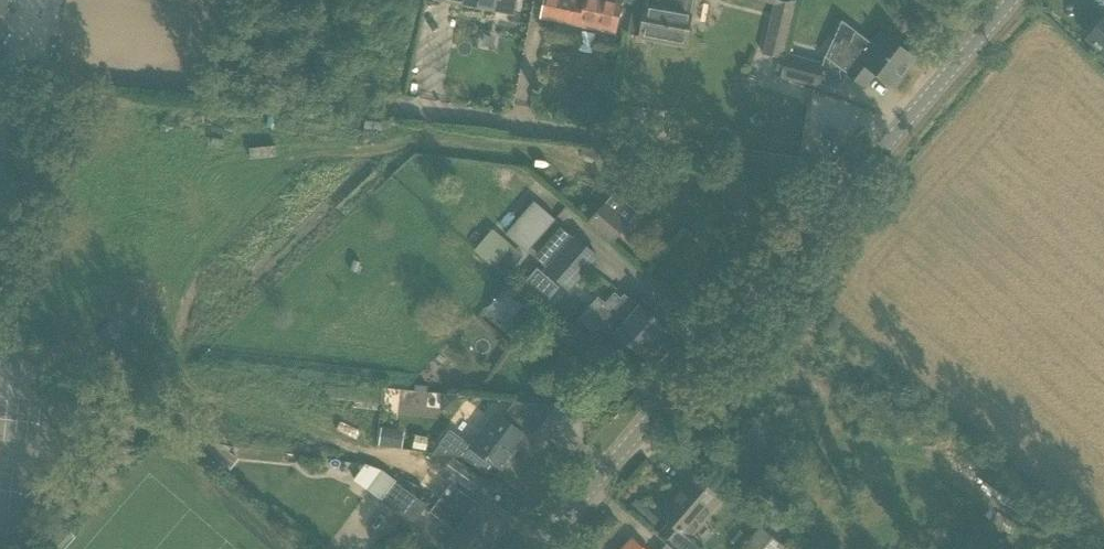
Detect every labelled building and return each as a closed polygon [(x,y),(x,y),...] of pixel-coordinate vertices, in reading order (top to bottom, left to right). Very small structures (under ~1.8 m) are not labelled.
[(8,0),(0,0),(0,39),(8,0)] [(464,4),(513,13),(516,0),(465,0),(464,4)] [(542,15),(541,17),(616,32),(622,0),(571,0),(571,3),(559,0),(545,0),(542,15)] [(640,37),(685,45),(693,0),(648,0),(647,4),(640,37)] [(776,5),(764,53),(778,57),(794,0),(761,0),(776,5)] [(1096,26),(1087,37),(1100,48),(1097,52),(1103,57),(1103,16),(1103,17),(1099,17),(1094,22),(1096,26)] [(916,59),(883,34),(875,45),(859,33),(843,53),(840,50),(832,61),(865,86),(875,72),(895,86),(916,59)] [(782,75),(818,84),(823,65),(787,56),(782,75)] [(527,252),(555,219),(533,201),(505,233),(527,252)] [(630,224),(605,202),(588,221),(612,243),(630,224)] [(468,203),(450,224),(475,245),(492,224),(481,215),(468,203)] [(574,234),(555,256),(544,269),(569,291),(599,256),(574,234)] [(547,304),(560,286),(541,272),(528,289),(547,304)] [(598,296),(578,319),(594,333),(600,326),(626,348),(629,345),(642,355),(642,354),(645,357),(655,346),(652,343),(658,336),(665,327),(642,307),(641,309),(624,295),(622,298),(613,309),(605,303),(598,296)] [(535,434),(556,405),(515,401),(506,413),(535,434)] [(523,432),(496,412),(495,411),(470,445),(450,430),(434,453),(444,455),(450,456),(463,457),(469,461),(487,474),(494,464),(501,469),(513,454),(509,451),(523,432)] [(382,428),(380,446),(403,448),(405,430),(382,428)] [(450,456),(444,455),(434,468),(441,473),(444,469),(474,491),(482,479),(450,456)] [(382,469),(367,489),(394,511),(395,510),(412,524),(428,505),(382,469)] [(657,536),(666,544),(672,548),(701,548),(705,545),(691,533),(721,499),(690,472),(678,486),(681,488),(672,498),(660,512),(670,521),(657,536)] [(508,524),(453,484),(451,482),(450,484),(436,474),(429,485),(431,487),(430,489),(443,498),(442,498),(497,539),(508,524)] [(434,509),(459,528),(457,531),(446,546),(450,548),(489,548),(497,539),(442,498),(434,509)] [(636,499),(630,506),(653,526),(659,519),(636,499)] [(786,548),(759,526),(741,547),(743,548),(785,548),(786,548)] [(622,548),(643,548),(631,538),(622,548)]
